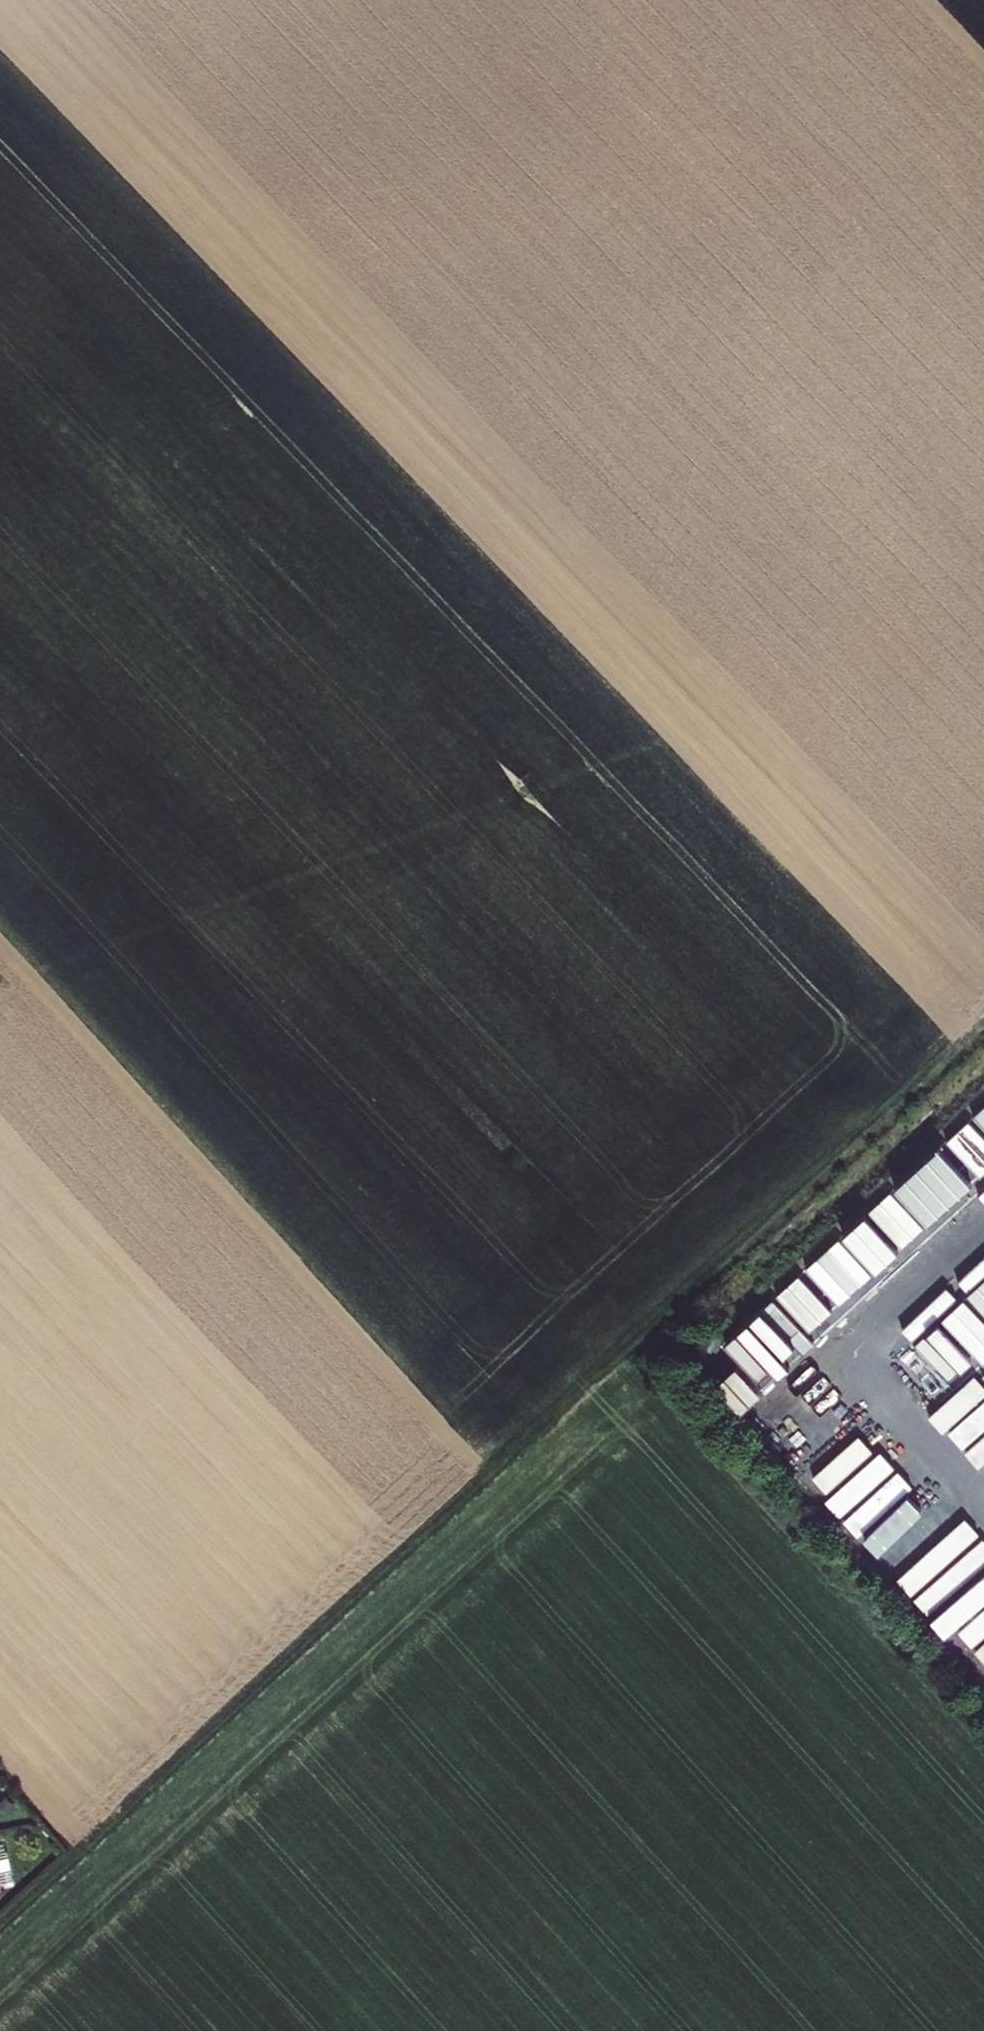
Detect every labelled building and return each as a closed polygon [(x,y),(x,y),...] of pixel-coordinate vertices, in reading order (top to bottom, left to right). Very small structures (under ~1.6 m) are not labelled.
[(5,1813),(14,1804),(6,1796),(0,1801),(0,1808),(5,1813)] [(13,1880),(6,1847),(0,1849),(0,1883),(13,1880)]
